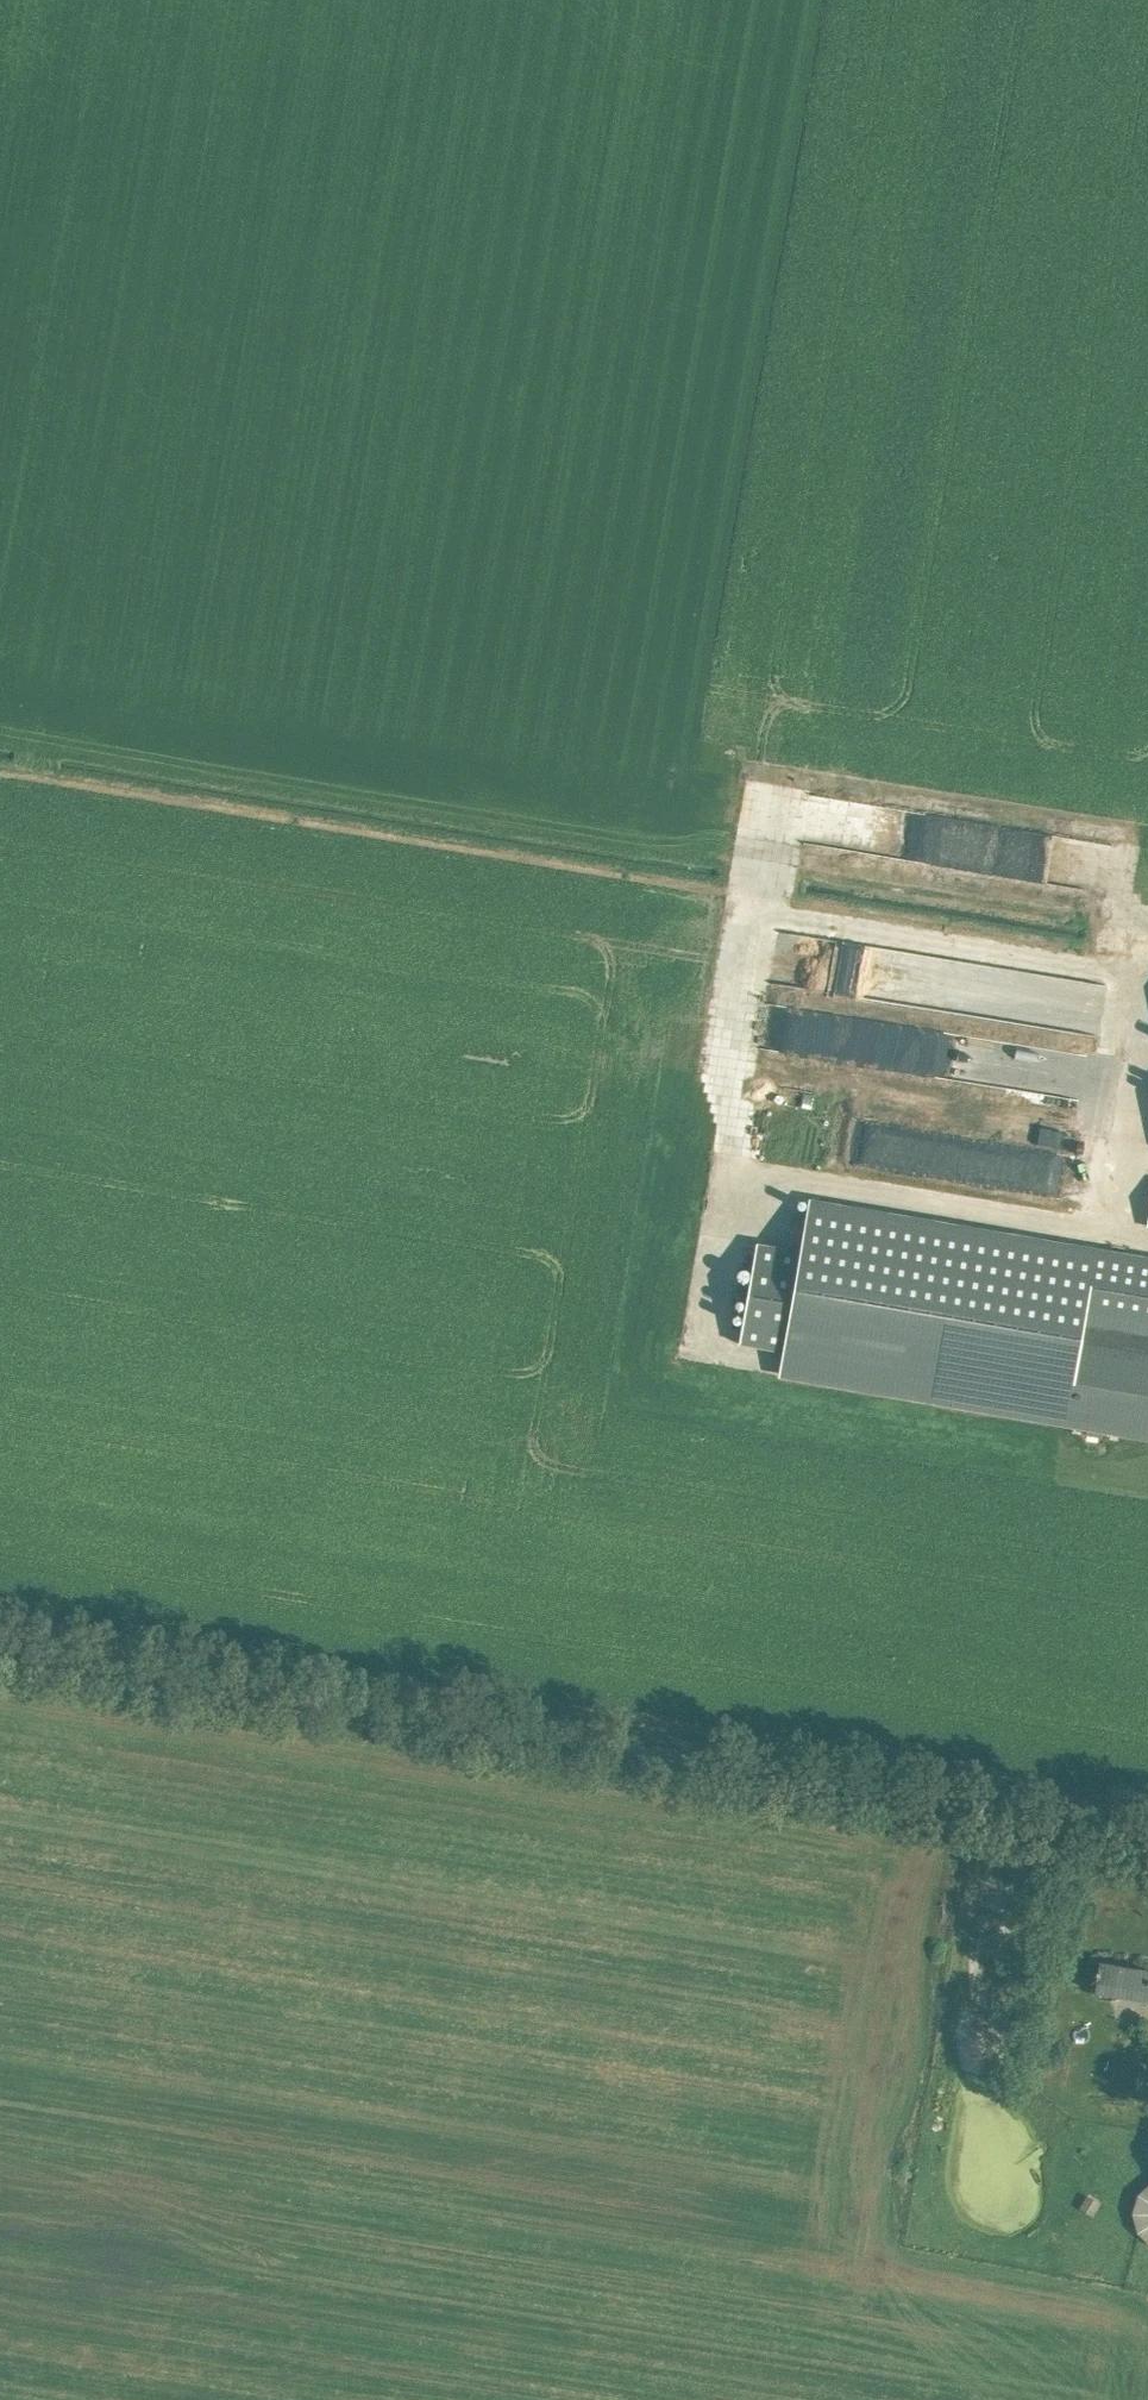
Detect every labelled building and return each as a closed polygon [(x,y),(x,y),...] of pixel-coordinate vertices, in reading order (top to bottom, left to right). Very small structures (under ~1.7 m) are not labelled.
[(839,995),(1104,1029),(1110,981),(885,952),(885,953),(846,948),(839,995)] [(881,1127),(875,1161),(967,1176),(971,1153),(957,1151),(958,1144),(945,1142),(944,1150),(927,1147),(929,1135),(881,1127)] [(809,1200),(801,1249),(757,1241),(740,1343),(784,1351),(780,1373),(1111,1429),(1120,1431),(1127,1431),(1134,1430),(1140,1427),(1146,1424),(1147,1422),(1147,1259),(809,1200)] [(1100,1962),(1099,1971),(1096,1971),(1096,1974),(1098,1975),(1095,1993),(1147,2001),(1147,1970),(1100,1962)] [(1144,2197),(1141,2202),(1138,2208),(1137,2214),(1137,2219),(1139,2230),(1143,2236),(1147,2240),(1147,2241),(1147,2193),(1144,2197)]
